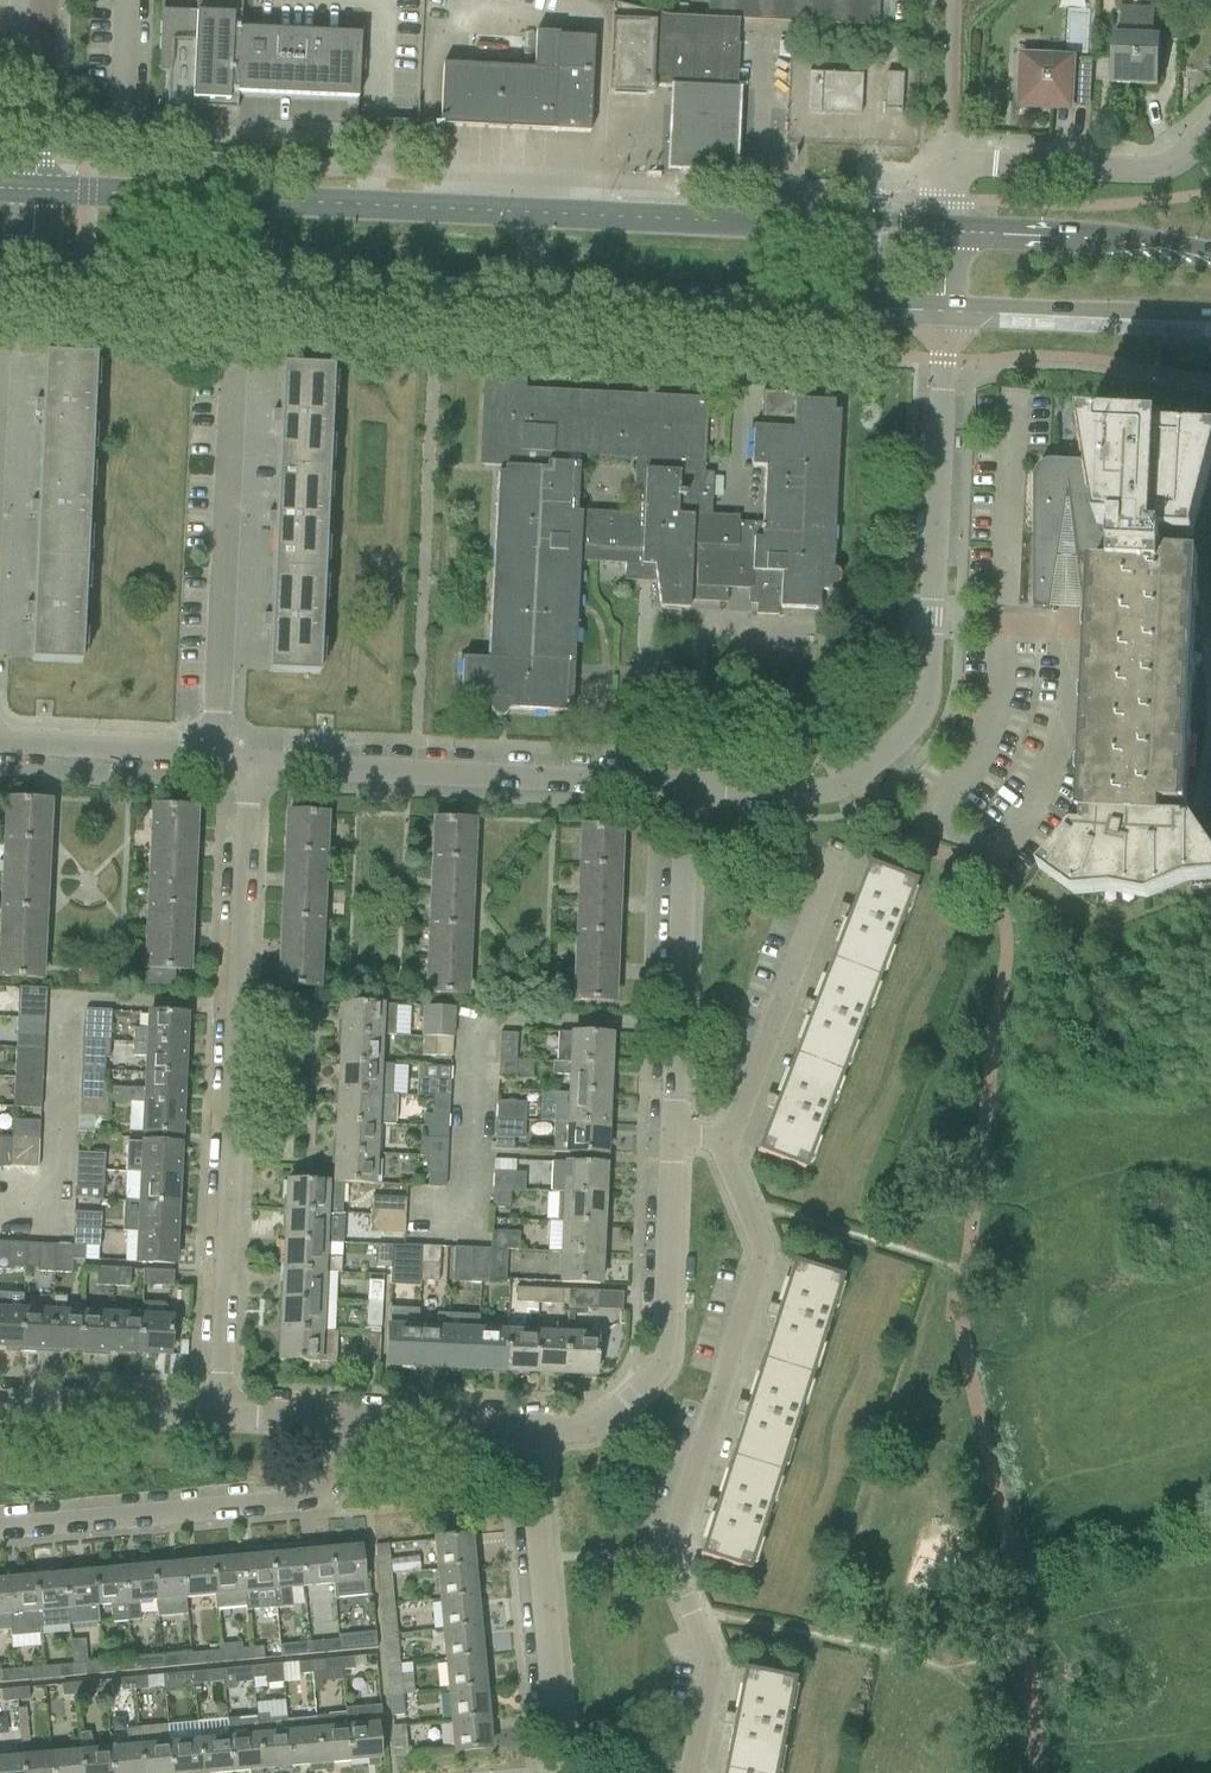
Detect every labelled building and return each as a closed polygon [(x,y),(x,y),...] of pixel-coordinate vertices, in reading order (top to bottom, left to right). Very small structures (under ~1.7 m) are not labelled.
[(195,12),(161,11),(158,72),(168,72),(166,108),(236,111),(237,94),(357,100),(360,35),(240,30),(241,2),(196,0),(195,12)] [(727,0),(707,0),(707,19),(726,20),(727,0)] [(726,20),(745,20),(746,0),(727,0),(726,20)] [(745,20),(764,21),(765,0),(746,0),(745,20)] [(764,21),(783,22),(784,0),(765,0),(764,21)] [(783,22),(802,23),(803,0),(784,0),(783,22)] [(802,23),(821,24),(822,0),(803,0),(802,23)] [(821,24),(839,25),(841,0),(822,0),(821,24)] [(839,25),(858,26),(859,0),(841,0),(839,25)] [(858,26),(878,27),(879,0),(859,0),(858,26)] [(669,18),(612,4),(608,93),(653,95),(653,87),(670,88),(692,89),(693,65),(719,66),(720,45),(737,46),(738,22),(669,18)] [(1066,48),(1087,49),(1088,8),(1067,7),(1066,48)] [(1180,11),(1154,10),(1121,8),(1120,37),(1113,36),(1110,84),(1158,86),(1160,40),(1179,41),(1180,11)] [(589,133),(593,39),(558,37),(558,34),(535,33),(533,69),(442,65),(439,126),(589,133)] [(693,65),(692,89),(736,91),(736,89),(738,46),(737,46),(720,45),(719,66),(693,65)] [(1092,59),(1026,56),(1021,55),(1019,108),(1071,110),(1072,85),(1091,86),(1092,59)] [(808,73),(806,113),(860,116),(862,76),(808,73)] [(902,75),(885,74),(883,117),(900,118),(902,75)] [(671,90),(668,177),(738,179),(741,93),(671,90)] [(39,457),(90,459),(95,357),(44,355),(42,400),(35,400),(35,411),(41,412),(39,457)] [(277,468),(328,471),(332,368),(281,366),(279,411),(273,411),(272,422),(279,423),(277,468)] [(778,606),(779,606),(779,608),(818,610),(820,563),(832,564),(839,412),(833,412),(833,402),(795,400),(795,393),(762,392),(760,427),(752,427),(751,467),(765,467),(762,525),(738,524),(738,518),(710,516),(712,474),(702,473),(705,400),(524,390),(525,376),(484,374),(480,466),(505,467),(504,473),(497,473),(487,660),(462,658),(460,697),(513,700),(512,710),(571,713),(579,561),(625,563),(625,571),(655,572),(660,608),(688,609),(689,601),(726,603),(727,588),(750,589),(749,605),(756,605),(756,615),(777,616),(778,606)] [(1034,537),(1034,610),(1049,611),(1057,560),(1078,561),(1085,626),(1092,626),(1083,819),(1084,819),(1083,830),(1072,830),(1044,864),(1046,866),(1049,863),(1076,883),(1076,884),(1078,885),(1081,885),(1081,884),(1111,882),(1112,883),(1114,882),(1117,883),(1117,882),(1144,887),(1144,888),(1147,889),(1150,887),(1150,886),(1181,872),(1182,873),(1184,872),(1187,872),(1187,871),(1210,869),(1210,850),(1192,822),(1160,820),(1161,808),(1182,809),(1194,558),(1161,556),(1162,540),(1188,541),(1210,455),(1210,437),(1155,434),(1155,439),(1145,438),(1146,426),(1085,423),(1091,463),(1055,461),(1053,461),(1050,461),(1047,462),(1045,462),(1043,464),(1041,465),(1040,465),(1038,467),(1037,470),(1036,472),(1035,474),(1034,476),(1034,477),(1034,479),(1034,537)] [(90,459),(39,457),(37,502),(31,501),(30,513),(37,513),(35,559),(86,561),(90,459)] [(328,471),(277,468),(275,513),(268,513),(267,524),(274,524),(272,570),(323,572),(328,471)] [(86,561),(35,559),(33,604),(26,603),(25,615),(32,615),(30,661),(81,663),(86,561)] [(323,572),(272,570),(270,615),(263,614),(263,626),(269,626),(267,672),(318,675),(323,572)] [(7,800),(5,840),(47,842),(49,802),(7,800)] [(170,898),(191,899),(195,809),(153,807),(149,887),(168,888),(167,893),(170,893),(170,898)] [(288,813),(286,848),(324,850),(325,815),(288,813)] [(433,855),(471,857),(473,822),(435,820),(433,855)] [(582,827),(580,862),(618,864),(620,829),(582,827)] [(47,842),(5,840),(1,908),(44,910),(47,842)] [(324,850),(286,848),(284,882),(322,884),(324,850)] [(471,857),(433,855),(432,889),(469,891),(471,857)] [(580,862),(579,896),(617,898),(618,864),(580,862)] [(845,920),(829,962),(876,980),(913,884),(866,866),(850,908),(844,906),(840,917),(845,920)] [(322,884),(284,882),(283,917),(321,918),(322,884)] [(168,888),(149,887),(145,969),(174,970),(188,971),(191,899),(170,898),(170,893),(167,893),(168,888)] [(469,891),(432,889),(430,924),(468,925),(469,891)] [(617,898),(579,896),(577,931),(615,932),(617,898)] [(1,908),(0,938),(0,977),(41,979),(44,910),(1,908)] [(283,917),(281,951),(319,953),(321,918),(283,917)] [(430,924),(428,958),(466,960),(468,925),(430,924)] [(577,931),(576,965),(614,967),(615,932),(577,931)] [(319,953),(281,951),(279,986),(317,988),(319,953)] [(466,960),(428,958),(427,993),(465,995),(466,960)] [(79,960),(79,974),(78,983),(97,984),(98,961),(79,960)] [(809,1015),(793,1057),(840,1075),(876,980),(829,962),(813,1004),(807,1001),(803,1012),(809,1015)] [(614,967),(576,965),(574,1000),(612,1002),(614,967)] [(174,970),(145,969),(144,984),(173,985),(174,970)] [(381,998),(382,988),(382,974),(363,973),(362,997),(381,998)] [(504,980),(504,994),(503,1004),(522,1005),(523,981),(504,980)] [(18,988),(17,1020),(45,1021),(46,989),(18,988)] [(394,1006),(381,1005),(342,1003),(341,1034),(380,1036),(393,1036),(394,1006)] [(424,1007),(423,1038),(452,1039),(453,1008),(424,1007)] [(109,1042),(111,1011),(86,1010),(83,1013),(82,1041),(109,1042)] [(149,1013),(148,1030),(133,1029),(132,1043),(184,1045),(186,1015),(149,1013)] [(17,1020),(16,1049),(43,1051),(45,1021),(17,1020)] [(557,1032),(556,1062),(609,1065),(611,1035),(557,1032)] [(498,1058),(516,1059),(517,1034),(499,1033),(498,1041),(498,1058)] [(380,1036),(341,1034),(340,1063),(379,1065),(380,1036)] [(452,1039),(423,1038),(422,1057),(451,1058),(452,1039)] [(80,1070),(104,1071),(105,1058),(109,1059),(109,1042),(82,1041),(80,1070)] [(184,1045),(132,1043),(132,1057),(147,1058),(146,1073),(183,1075),(184,1045)] [(16,1049),(15,1063),(14,1080),(42,1081),(43,1051),(16,1049)] [(840,1075),(793,1057),(776,1099),(771,1096),(766,1107),(772,1110),(756,1152),(803,1170),(840,1075)] [(516,1059),(498,1058),(497,1075),(529,1077),(529,1062),(515,1061),(516,1059)] [(609,1065),(556,1062),(556,1063),(552,1063),(552,1075),(569,1076),(568,1093),(608,1095),(609,1065)] [(379,1065),(340,1063),(338,1093),(377,1095),(379,1065)] [(449,1098),(450,1080),(451,1067),(425,1066),(425,1079),(432,1079),(432,1097),(449,1098)] [(80,1070),(79,1100),(107,1101),(107,1084),(104,1084),(104,1071),(80,1070)] [(146,1073),(145,1089),(130,1089),(130,1102),(144,1103),(181,1104),(183,1075),(146,1073)] [(14,1080),(13,1096),(13,1109),(41,1110),(42,1081),(14,1080)] [(377,1095),(338,1093),(337,1123),(376,1125),(394,1125),(396,1096),(377,1095)] [(568,1093),(568,1107),(554,1107),(554,1122),(607,1124),(608,1095),(568,1093)] [(423,1115),(423,1127),(448,1128),(449,1098),(432,1097),(431,1116),(423,1115)] [(107,1101),(79,1100),(78,1116),(106,1118),(107,1101)] [(496,1100),(495,1119),(525,1120),(526,1101),(496,1100)] [(181,1104),(144,1103),(143,1133),(180,1135),(181,1104)] [(525,1120),(495,1119),(494,1138),(525,1139),(525,1120)] [(11,1137),(39,1139),(40,1123),(12,1122),(11,1137)] [(554,1122),(552,1152),(605,1155),(607,1124),(554,1122)] [(337,1123),(335,1153),(375,1154),(376,1125),(337,1123)] [(11,1137),(11,1153),(10,1168),(38,1169),(39,1139),(11,1137)] [(420,1157),(429,1157),(446,1158),(447,1140),(421,1138),(420,1157)] [(179,1144),(127,1142),(126,1172),(127,1172),(178,1175),(179,1144)] [(76,1170),(103,1171),(104,1154),(76,1153),(76,1170)] [(375,1154),(335,1153),(334,1183),(343,1183),(373,1185),(375,1154)] [(429,1157),(428,1174),(427,1187),(445,1188),(446,1158),(429,1157)] [(552,1163),(551,1192),(603,1195),(605,1164),(565,1163),(552,1163)] [(74,1200),(102,1201),(103,1171),(76,1170),(74,1200)] [(492,1171),(491,1190),(509,1191),(524,1192),(524,1191),(525,1172),(514,1172),(510,1172),(492,1171)] [(127,1172),(125,1201),(125,1202),(176,1204),(178,1175),(127,1172)] [(334,1183),(326,1183),(288,1181),(286,1211),(325,1213),(325,1214),(341,1214),(343,1183),(334,1183)] [(491,1190),(491,1209),(509,1209),(509,1191),(491,1190)] [(603,1195),(551,1192),(549,1223),(562,1223),(602,1225),(603,1195)] [(371,1215),(406,1216),(406,1198),(372,1196),(371,1215)] [(125,1202),(125,1201),(123,1201),(122,1232),(138,1232),(175,1234),(176,1204),(125,1202)] [(286,1223),(285,1241),(324,1243),(325,1214),(325,1213),(286,1211),(286,1223)] [(73,1229),(100,1230),(101,1214),(74,1212),(73,1229)] [(406,1216),(371,1215),(370,1233),(376,1234),(375,1245),(390,1246),(390,1245),(404,1245),(406,1216)] [(602,1225),(562,1223),(561,1252),(601,1254),(602,1225)] [(73,1229),(72,1246),(86,1247),(99,1247),(100,1230),(73,1229)] [(519,1232),(507,1232),(490,1231),(489,1249),(490,1249),(507,1250),(518,1251),(519,1232)] [(175,1234),(138,1232),(136,1263),(173,1265),(175,1234)] [(285,1241),(283,1270),(322,1272),(340,1273),(342,1243),(324,1243),(285,1241)] [(11,1271),(12,1243),(0,1243),(0,1270),(11,1271)] [(55,1245),(38,1245),(25,1244),(24,1269),(37,1270),(37,1272),(54,1273),(55,1245)] [(55,1245),(54,1273),(70,1274),(71,1260),(85,1261),(86,1247),(72,1246),(55,1245)] [(390,1246),(375,1245),(374,1245),(374,1267),(389,1268),(390,1246)] [(390,1245),(390,1246),(389,1268),(419,1269),(420,1246),(404,1245),(390,1245)] [(438,1247),(420,1246),(419,1269),(421,1269),(420,1281),(436,1282),(438,1247)] [(86,1247),(85,1261),(99,1261),(99,1247),(86,1247)] [(453,1272),(472,1273),(473,1248),(454,1248),(453,1272)] [(489,1249),(473,1248),(472,1273),(471,1283),(488,1284),(489,1280),(490,1249),(489,1249)] [(490,1249),(489,1280),(505,1281),(507,1250),(490,1249)] [(601,1254),(561,1252),(560,1283),(599,1285),(601,1254)] [(761,1361),(809,1377),(840,1279),(792,1264),(778,1307),(772,1306),(769,1317),(774,1319),(761,1361)] [(112,1287),(113,1270),(96,1269),(95,1286),(112,1287)] [(113,1270),(112,1287),(129,1288),(130,1270),(113,1270)] [(173,1272),(143,1270),(143,1285),(172,1287),(173,1272)] [(283,1270),(282,1300),(321,1302),(322,1272),(283,1270)] [(365,1304),(380,1305),(381,1282),(366,1281),(365,1304)] [(525,1288),(525,1303),(538,1304),(539,1288),(525,1288)] [(538,1304),(552,1304),(552,1289),(539,1288),(538,1304)] [(569,1290),(568,1308),(597,1309),(598,1291),(569,1290)] [(0,1296),(0,1347),(20,1348),(22,1311),(6,1310),(6,1296),(0,1296)] [(52,1297),(52,1312),(50,1349),(80,1351),(81,1314),(65,1313),(65,1298),(52,1297)] [(282,1300),(281,1330),(320,1332),(321,1302),(282,1300)] [(364,1327),(379,1328),(380,1305),(365,1304),(364,1327)] [(388,1308),(387,1326),(386,1365),(416,1367),(418,1328),(417,1328),(418,1310),(388,1308)] [(20,1353),(35,1353),(42,1349),(50,1349),(52,1312),(22,1311),(20,1348),(20,1353)] [(80,1351),(81,1351),(81,1353),(83,1356),(96,1357),(100,1352),(109,1352),(111,1315),(81,1314),(80,1351)] [(418,1328),(416,1367),(446,1368),(448,1315),(436,1314),(435,1329),(418,1328)] [(111,1315),(109,1352),(139,1354),(141,1317),(111,1315)] [(478,1316),(448,1315),(446,1368),(475,1369),(478,1316)] [(478,1316),(475,1369),(505,1371),(507,1332),(478,1331),(479,1316),(478,1316)] [(141,1317),(139,1354),(169,1355),(171,1318),(141,1317)] [(337,1332),(320,1332),(281,1330),(279,1360),(335,1363),(337,1332)] [(507,1332),(505,1371),(535,1372),(537,1334),(507,1332)] [(566,1335),(537,1334),(535,1372),(565,1374),(566,1335)] [(379,1336),(377,1336),(366,1335),(361,1335),(360,1363),(377,1364),(379,1336)] [(566,1335),(565,1374),(577,1374),(577,1376),(579,1379),(595,1380),(597,1337),(566,1335)] [(809,1377),(761,1361),(747,1404),(741,1403),(738,1414),(744,1416),(730,1459),(778,1474),(809,1377)] [(778,1474),(730,1459),(716,1501),(711,1500),(707,1511),(713,1513),(699,1556),(747,1571),(778,1474)] [(439,1571),(472,1567),(469,1536),(436,1539),(439,1571)] [(284,1546),(270,1547),(274,1591),(276,1608),(292,1607),(291,1589),(304,1588),(300,1551),(288,1553),(287,1549),(284,1546)] [(360,1546),(330,1549),(333,1585),(334,1585),(335,1598),(369,1595),(367,1580),(363,1581),(360,1546)] [(254,1556),(241,1557),(246,1606),(246,1611),(258,1610),(257,1592),(274,1591),(270,1547),(256,1549),(253,1552),(254,1556)] [(333,1585),(330,1549),(300,1551),(304,1588),(333,1585)] [(377,1557),(379,1576),(391,1575),(389,1555),(377,1557)] [(229,1558),(211,1560),(215,1596),(214,1596),(215,1609),(216,1609),(246,1606),(241,1557),(232,1558),(229,1558)] [(211,1560),(182,1562),(185,1599),(214,1596),(215,1596),(211,1560)] [(182,1562),(152,1565),(156,1602),(185,1599),(182,1562)] [(152,1565),(123,1568),(128,1621),(140,1620),(138,1603),(156,1602),(152,1565)] [(474,1597),(472,1567),(439,1571),(441,1600),(474,1597)] [(128,1621),(123,1568),(93,1571),(97,1607),(110,1606),(111,1622),(128,1621)] [(97,1607),(93,1571),(64,1574),(69,1625),(98,1622),(97,1607)] [(64,1574),(34,1576),(39,1628),(69,1625),(64,1574)] [(391,1575),(379,1576),(381,1594),(393,1593),(391,1575)] [(39,1628),(34,1576),(5,1579),(9,1629),(10,1637),(39,1634),(39,1628)] [(0,1580),(0,1630),(9,1629),(5,1579),(0,1580)] [(474,1597),(441,1600),(444,1631),(477,1627),(474,1597)] [(394,1605),(382,1606),(384,1636),(396,1635),(394,1605)] [(477,1627),(444,1631),(447,1661),(480,1657),(477,1627)] [(396,1635),(384,1636),(386,1654),(398,1653),(396,1635)] [(365,1650),(364,1638),(338,1640),(339,1652),(365,1650)] [(339,1652),(338,1640),(309,1643),(310,1655),(339,1652)] [(310,1655),(309,1643),(296,1644),(297,1656),(310,1655)] [(264,1659),(263,1647),(250,1648),(251,1660),(264,1659)] [(251,1660),(250,1648),(237,1649),(238,1661),(251,1660)] [(85,1664),(82,1664),(81,1653),(71,1653),(72,1665),(74,1677),(86,1675),(85,1664)] [(205,1664),(204,1653),(191,1654),(192,1666),(205,1664)] [(191,1654),(178,1655),(179,1667),(192,1666),(191,1654)] [(483,1687),(480,1657),(447,1661),(450,1690),(483,1687)] [(146,1670),(144,1658),(132,1659),(133,1671),(146,1670)] [(353,1658),(340,1659),(341,1671),(354,1670),(353,1658)] [(132,1659),(119,1660),(120,1672),(133,1671),(132,1659)] [(340,1659),(310,1661),(312,1673),(341,1671),(340,1659)] [(312,1673),(310,1661),(297,1662),(299,1674),(312,1673)] [(251,1667),(252,1678),(264,1677),(265,1685),(283,1683),(281,1664),(263,1666),(251,1667)] [(74,1677),(72,1665),(60,1666),(61,1678),(74,1677)] [(387,1666),(390,1696),(402,1695),(399,1665),(387,1666)] [(44,1679),(52,1679),(51,1667),(43,1667),(44,1679)] [(251,1667),(237,1668),(238,1680),(252,1678),(251,1667)] [(26,1669),(13,1670),(14,1682),(27,1681),(26,1669)] [(14,1682),(13,1670),(0,1671),(1,1683),(14,1682)] [(722,1771),(731,1772),(773,1772),(792,1681),(742,1671),(733,1715),(727,1714),(725,1726),(731,1727),(722,1771)] [(205,1672),(192,1673),(193,1685),(206,1684),(205,1672)] [(192,1673),(163,1676),(164,1688),(164,1692),(181,1690),(181,1686),(193,1685),(192,1673)] [(147,1677),(133,1678),(134,1690),(148,1689),(147,1677)] [(134,1690),(133,1678),(120,1679),(121,1692),(134,1690)] [(114,1680),(105,1681),(107,1697),(116,1696),(114,1680)] [(74,1684),(75,1695),(87,1694),(86,1683),(74,1684)] [(75,1695),(74,1684),(62,1686),(63,1697),(75,1695)] [(483,1687),(450,1690),(453,1720),(486,1717),(483,1687)] [(29,1689),(15,1690),(16,1702),(25,1701),(30,1700),(29,1689)] [(15,1690),(0,1692),(0,1703),(16,1702),(15,1690)] [(392,1717),(404,1715),(402,1695),(390,1696),(392,1717)] [(378,1704),(343,1708),(344,1715),(345,1725),(346,1725),(350,1762),(367,1761),(379,1759),(380,1759),(377,1724),(380,1724),(378,1704)] [(346,1725),(345,1725),(344,1715),(316,1718),(317,1728),(321,1772),(324,1771),(327,1771),(327,1768),(332,1768),(332,1764),(350,1762),(346,1725)] [(266,1716),(256,1717),(261,1770),(291,1768),(286,1720),(286,1719),(267,1721),(266,1716)] [(226,1719),(227,1722),(228,1736),(231,1772),(233,1772),(249,1772),(262,1772),(261,1770),(256,1717),(226,1719)] [(486,1717),(453,1720),(455,1752),(489,1749),(486,1717)] [(316,1718),(286,1720),(291,1768),(308,1766),(319,1765),(320,1765),(317,1728),(316,1718)] [(197,1722),(202,1772),(231,1772),(228,1736),(227,1722),(226,1719),(197,1722)] [(167,1725),(169,1741),(172,1772),(202,1772),(197,1722),(167,1725)] [(405,1725),(393,1726),(395,1749),(407,1748),(405,1725)] [(127,1745),(110,1747),(112,1772),(142,1772),(139,1744),(138,1729),(126,1730),(127,1745)] [(89,1733),(79,1734),(82,1772),(112,1772),(110,1747),(93,1748),(89,1733)] [(51,1752),(53,1772),(82,1772),(79,1734),(78,1734),(80,1750),(51,1752)] [(169,1741),(139,1744),(142,1772),(172,1772),(169,1741)] [(51,1752),(21,1755),(23,1772),(53,1772),(51,1752)] [(21,1755),(0,1757),(0,1772),(23,1772),(21,1755)]
